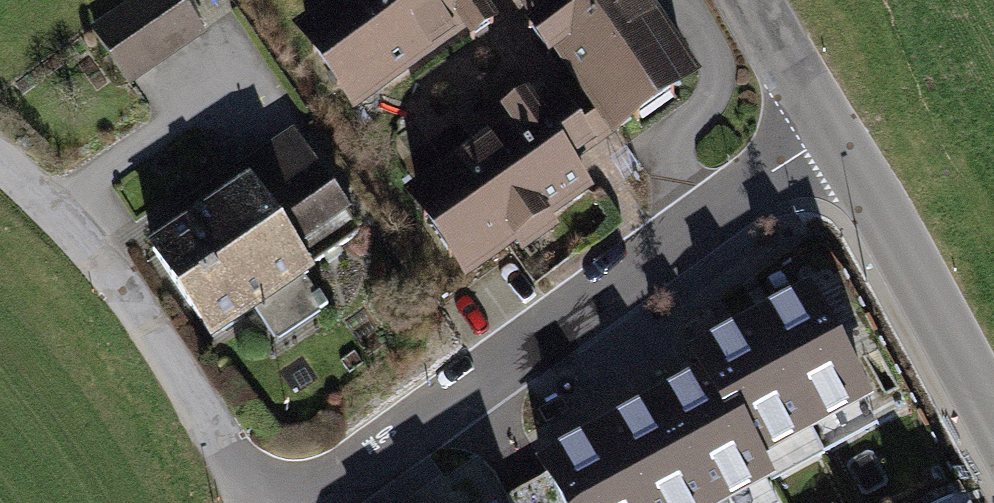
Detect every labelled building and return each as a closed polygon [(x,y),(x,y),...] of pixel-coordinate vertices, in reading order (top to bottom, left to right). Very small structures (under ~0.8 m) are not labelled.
[(95,41),(130,92),(202,42),(173,0),(154,0),(95,41)] [(301,22),(366,111),(501,13),(557,90),(414,194),(475,277),(605,183),(593,166),(708,82),(648,0),(332,0),(301,22)] [(203,208),(151,247),(214,345),(263,314),(276,342),(329,307),(311,281),(318,274),(312,264),(364,234),(295,128),(194,196),(203,208)] [(526,456),(552,502),(775,502),(779,501),(765,476),(882,413),(811,277),(674,347),(687,373),(526,456)]
